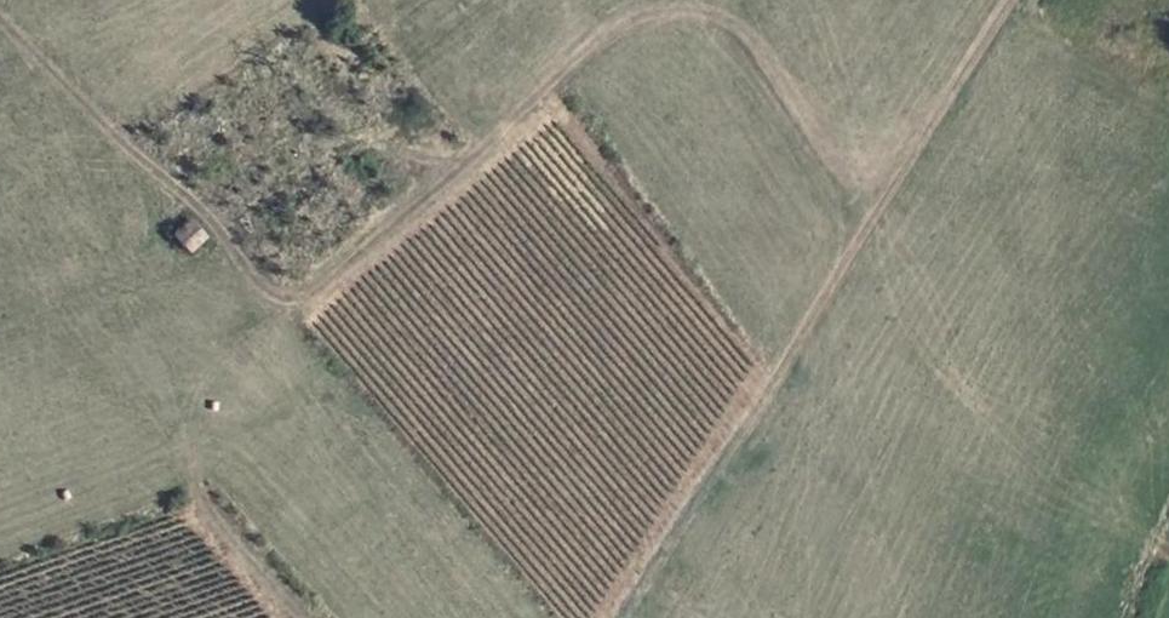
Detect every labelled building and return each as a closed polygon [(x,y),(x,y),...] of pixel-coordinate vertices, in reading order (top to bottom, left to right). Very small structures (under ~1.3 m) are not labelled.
[(189,254),(206,239),(190,221),(173,236),(189,254)]
